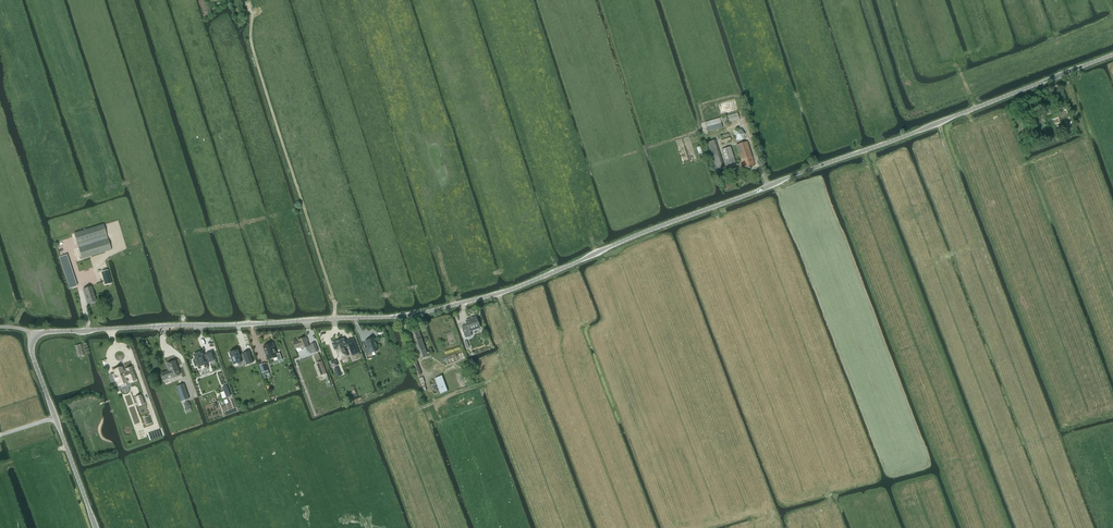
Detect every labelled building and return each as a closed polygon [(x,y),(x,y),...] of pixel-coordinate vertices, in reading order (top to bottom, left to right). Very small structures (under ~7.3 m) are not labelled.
[(1068,118),(1065,108),(1057,111),(1060,121),(1068,118)] [(728,116),(730,122),(739,119),(738,113),(728,116)] [(720,118),(716,119),(705,122),(708,132),(723,128),(721,123),(728,121),(726,117),(720,118)] [(735,130),(733,136),(737,140),(743,139),(745,134),(741,129),(735,130)] [(716,172),(724,169),(715,140),(707,143),(716,172)] [(747,142),(736,145),(744,168),(755,165),(747,142)] [(722,150),(725,160),(729,171),(737,168),(730,147),(722,150)] [(74,233),(77,244),(78,248),(82,259),(111,250),(107,239),(106,235),(107,235),(103,224),(74,233)] [(66,255),(59,258),(70,289),(76,287),(77,286),(66,255)] [(108,270),(101,272),(102,277),(105,285),(112,283),(111,282),(111,280),(109,275),(108,270)] [(83,290),(88,304),(96,301),(91,287),(83,290)] [(466,321),(467,325),(462,327),(466,338),(472,336),(470,332),(480,328),(476,317),(466,321)] [(420,334),(418,329),(409,332),(416,352),(417,352),(420,359),(428,356),(423,344),(420,334)] [(301,349),(309,346),(306,338),(298,340),(299,341),(293,343),(295,349),(301,347),(301,349)] [(368,348),(364,349),(366,354),(370,353),(378,351),(374,338),(366,341),(368,348)] [(344,339),(332,343),(335,350),(337,349),(340,358),(348,356),(345,348),(349,347),(348,344),(346,345),(344,339)] [(354,339),(347,341),(348,344),(349,347),(351,353),(358,350),(354,339)] [(273,343),(263,347),(268,360),(277,357),(278,361),(282,360),(280,354),(276,355),(273,343)] [(309,346),(305,348),(307,349),(306,350),(311,354),(314,353),(318,351),(315,343),(311,345),(309,346)] [(78,357),(83,355),(80,345),(75,346),(78,357)] [(196,359),(193,360),(195,367),(198,366),(199,369),(200,373),(209,370),(207,366),(206,361),(209,360),(209,362),(215,360),(214,355),(212,351),(206,354),(207,355),(204,356),(202,352),(194,355),(196,359)] [(238,351),(230,353),(234,366),(238,365),(238,363),(242,362),(241,361),(245,360),(247,365),(253,362),(249,351),(243,354),(239,355),(238,351)] [(455,354),(443,359),(444,362),(457,357),(455,354)] [(422,366),(427,370),(432,368),(433,361),(428,358),(423,360),(422,366)] [(180,375),(175,361),(167,364),(169,371),(162,374),(164,381),(180,375)] [(417,377),(422,375),(417,362),(412,363),(417,377)] [(266,363),(259,365),(262,373),(263,376),(269,374),(268,371),(266,363)] [(122,368),(113,371),(115,375),(114,376),(116,381),(117,380),(119,385),(121,384),(121,387),(126,385),(125,383),(127,382),(125,377),(128,376),(130,382),(135,380),(131,368),(126,370),(126,371),(124,372),(122,368)] [(447,391),(442,376),(435,378),(440,394),(447,391)] [(184,384),(176,387),(182,401),(189,399),(184,384)]
